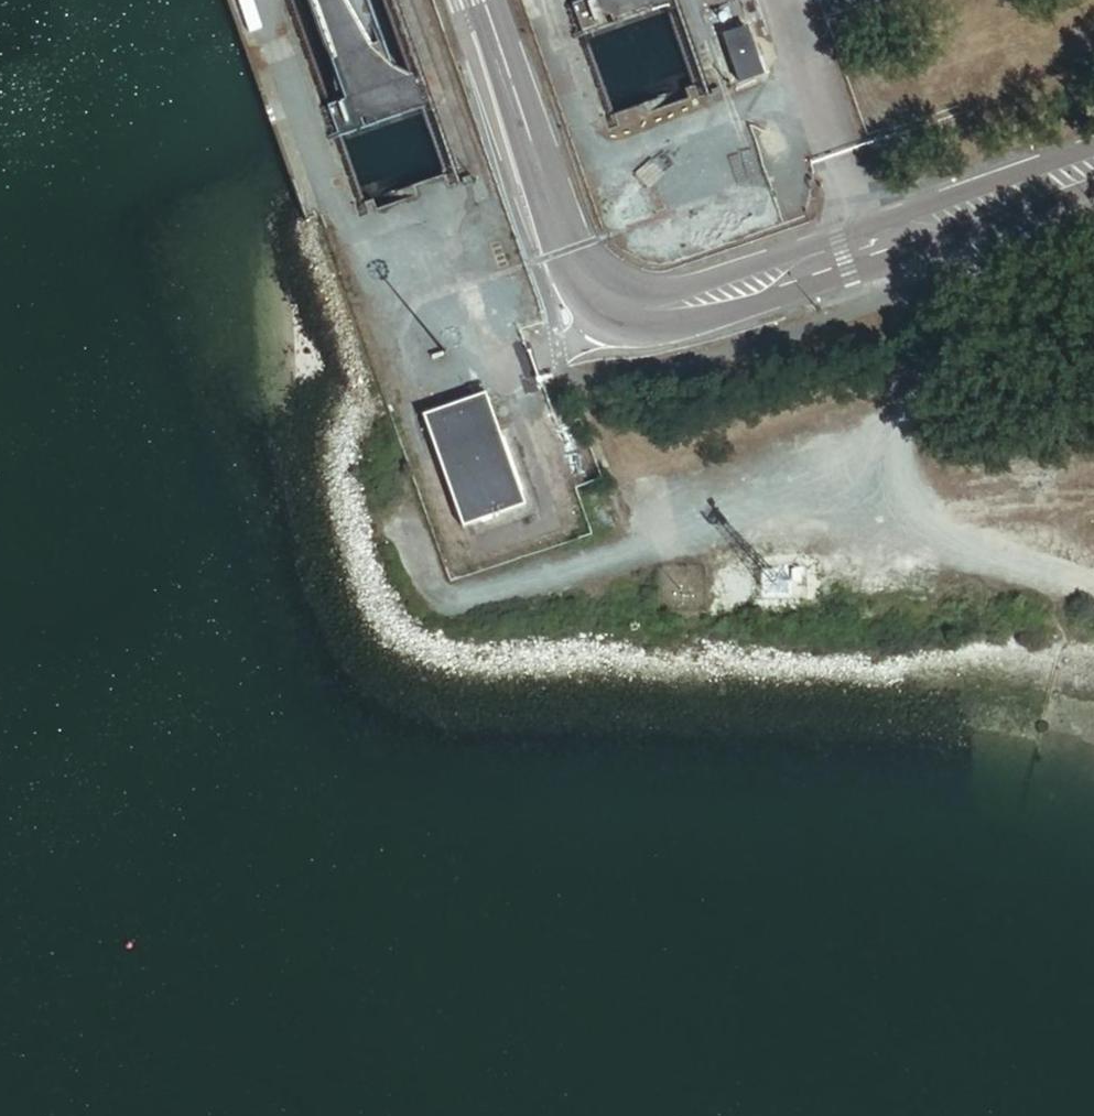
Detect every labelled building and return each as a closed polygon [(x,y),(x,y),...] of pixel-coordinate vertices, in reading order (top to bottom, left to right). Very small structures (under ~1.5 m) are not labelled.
[(423,417),(462,526),(524,504),(484,394),(423,417)]
